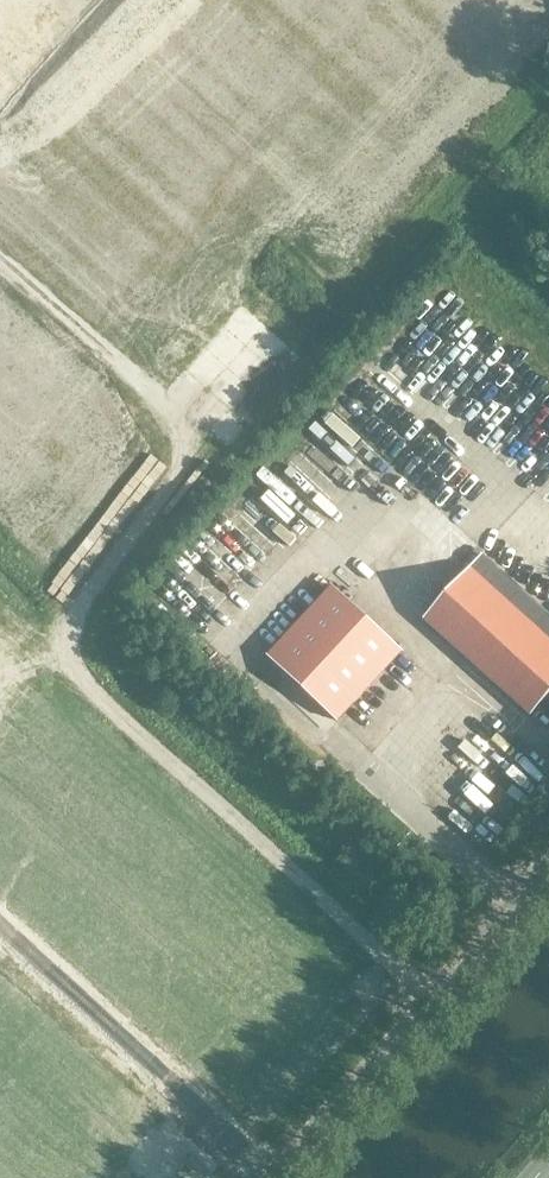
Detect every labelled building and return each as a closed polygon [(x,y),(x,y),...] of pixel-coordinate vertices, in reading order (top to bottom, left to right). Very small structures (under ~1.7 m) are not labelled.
[(484,556),(481,554),(483,551),(445,517),(436,527),(477,564),(426,620),(532,716),(548,697),(548,615),(484,556)] [(339,722),(404,653),(334,588),(269,657),(339,722)] [(459,713),(452,719),(472,741),(479,735),(459,713)]
